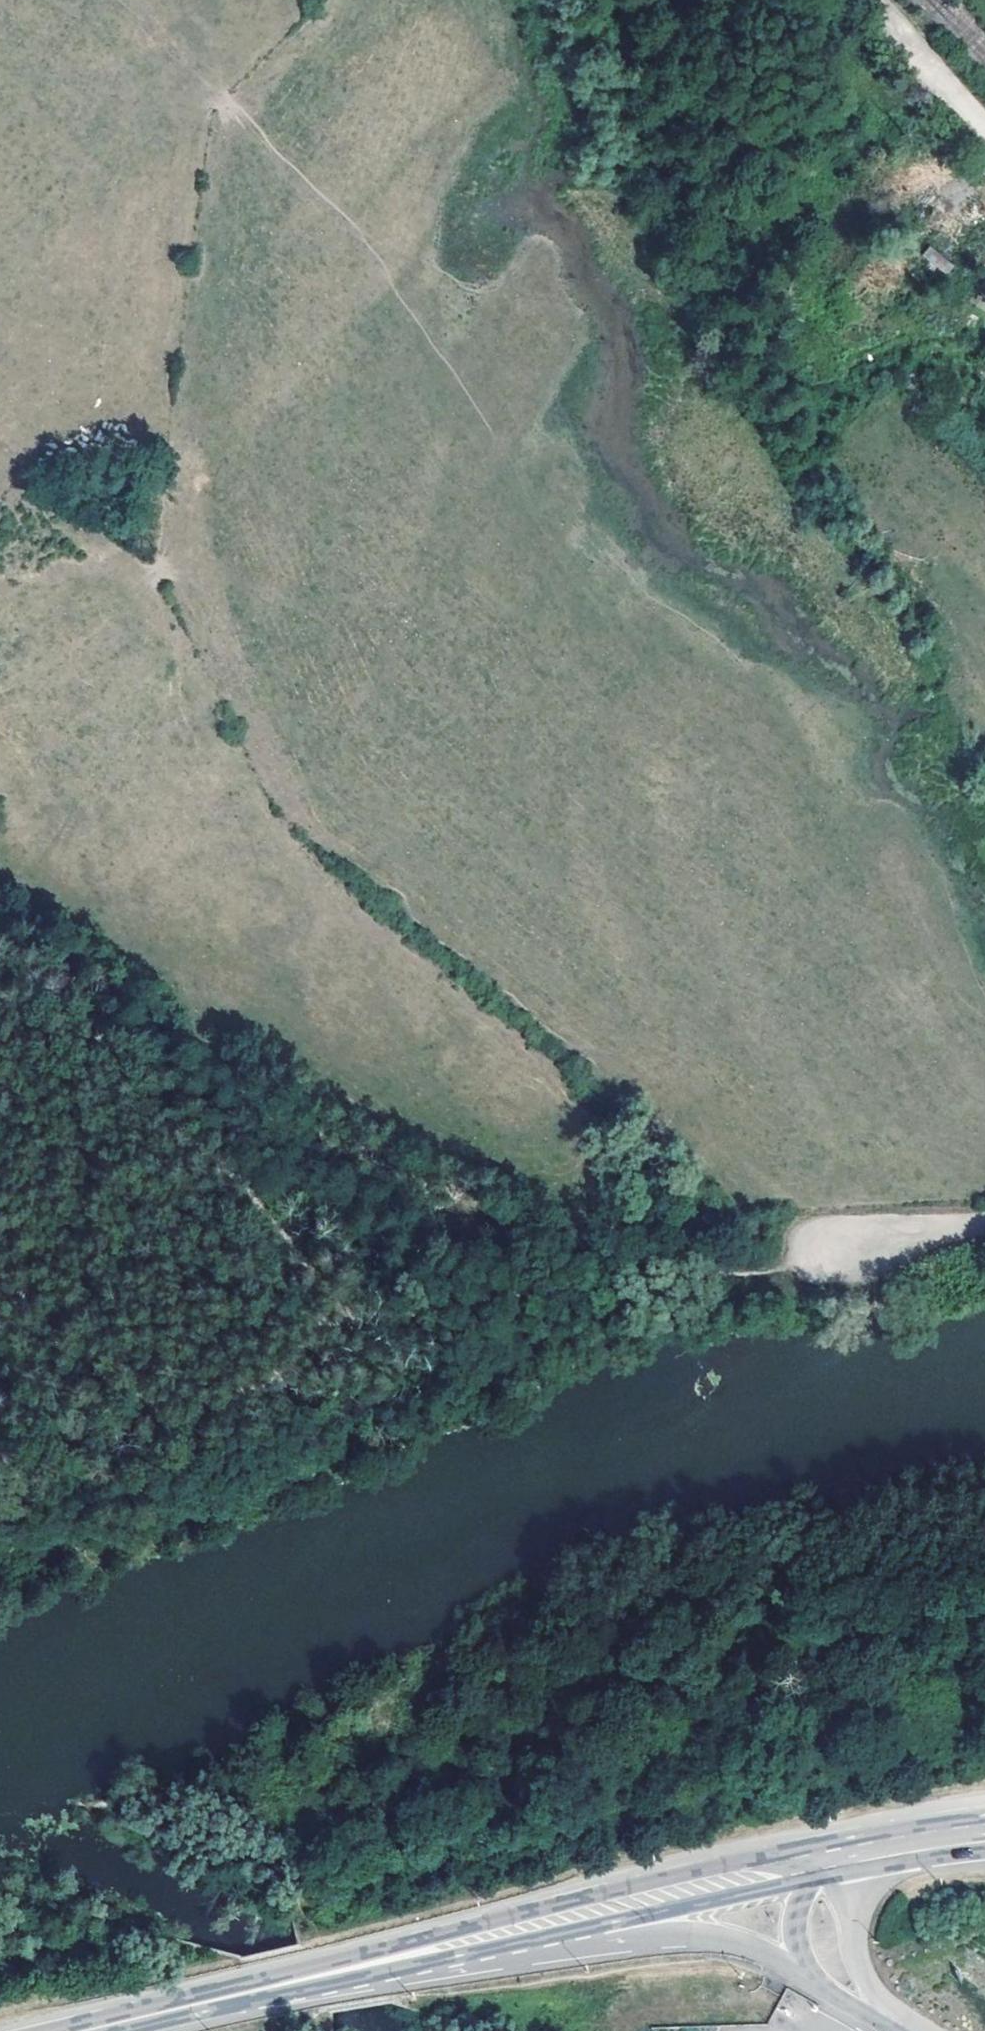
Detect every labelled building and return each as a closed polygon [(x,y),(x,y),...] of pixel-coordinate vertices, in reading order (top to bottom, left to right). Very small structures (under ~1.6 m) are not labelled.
[(930,246),(921,256),(944,276),(953,266),(930,246)] [(355,1738),(348,1725),(335,1732),(341,1745),(355,1738)]
